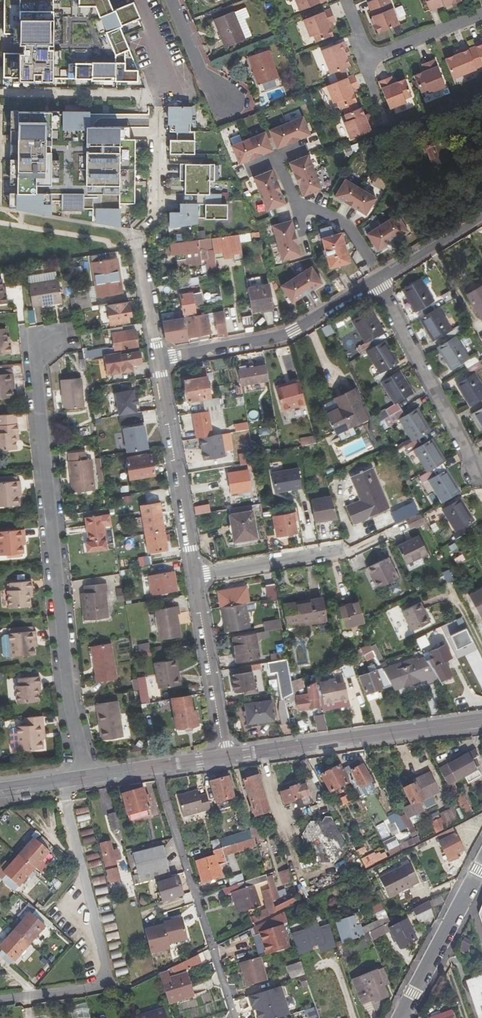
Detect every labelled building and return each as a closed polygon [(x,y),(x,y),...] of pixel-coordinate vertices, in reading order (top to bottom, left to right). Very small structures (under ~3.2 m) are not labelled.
[(123,36),(117,22),(138,13),(132,0),(123,0),(110,6),(108,0),(2,0),(1,34),(17,34),(17,40),(17,44),(21,44),(21,52),(1,52),(1,73),(3,77),(17,77),(17,81),(26,81),(45,81),(50,81),(50,78),(65,78),(70,78),(81,78),(89,78),(89,81),(100,81),(118,82),(131,82),(136,82),(135,64),(123,36)] [(297,11),(324,1),(324,0),(293,0),(297,11)] [(370,18),(373,24),(372,24),(375,33),(397,25),(387,0),(371,0),(366,2),(371,15),(370,17),(370,18)] [(444,6),(450,4),(459,1),(458,0),(423,0),(428,11),(441,6),(442,7),(444,6)] [(211,18),(222,46),(242,38),(231,10),(211,18)] [(330,36),(327,28),(326,24),(329,23),(332,22),(327,10),(301,21),(307,37),(311,36),(313,42),(330,36)] [(341,51),(344,49),(349,47),(346,40),(318,51),(328,74),(347,66),(343,56),(341,51)] [(480,41),(472,43),(474,47),(481,66),(481,44),(480,41)] [(459,53),(453,56),(443,60),(451,79),(475,69),(466,50),(465,47),(458,49),(459,53)] [(481,66),(474,47),(466,50),(475,69),(481,66)] [(247,56),(257,83),(276,77),(267,49),(247,56)] [(423,72),(419,73),(412,76),(419,92),(425,89),(427,93),(444,87),(432,60),(420,64),(421,68),(423,72)] [(336,108),(339,107),(354,101),(350,94),(349,91),(353,89),(356,88),(351,76),(324,86),(330,103),(334,102),(336,108)] [(392,84),(390,80),(389,77),(376,82),(388,109),(404,102),(403,99),(410,96),(402,79),(395,82),(392,84)] [(357,109),(354,101),(339,107),(342,114),(357,109)] [(191,108),(170,107),(170,118),(170,133),(177,133),(176,140),(169,140),(169,147),(169,154),(194,154),(195,132),(190,132),(191,108)] [(370,117),(368,118),(363,119),(362,116),(359,108),(357,109),(342,114),(345,121),(341,123),(348,139),(375,129),(370,117)] [(119,226),(119,209),(119,203),(134,203),(134,200),(134,188),(134,177),(134,163),(135,147),(135,139),(119,138),(120,113),(90,113),(90,112),(82,111),(74,111),(62,111),(62,113),(51,113),(51,111),(18,110),(18,117),(18,122),(17,136),(17,139),(17,154),(17,159),(18,159),(18,166),(17,166),(17,178),(16,208),(26,209),(46,213),(47,213),(50,214),(52,199),(64,200),(62,208),(97,208),(96,222),(102,223),(119,226)] [(434,112),(421,117),(424,125),(437,120),(434,112)] [(301,115),(285,122),(292,140),(309,133),(301,115)] [(285,122),(266,130),(264,131),(267,138),(269,137),(271,136),(273,139),(276,147),(292,140),(285,122)] [(268,141),(267,138),(264,131),(266,130),(247,138),(255,156),(264,152),(272,149),(268,141)] [(255,156),(247,138),(230,145),(238,163),(255,156)] [(448,161),(442,141),(433,144),(432,141),(431,140),(429,139),(427,140),(426,140),(425,141),(425,143),(423,143),(424,147),(425,147),(431,166),(448,161)] [(307,154),(289,162),(295,179),(314,171),(307,154)] [(172,211),(170,226),(197,223),(197,217),(206,217),(206,218),(228,218),(228,203),(222,203),(222,192),(210,192),(210,180),(214,180),(214,163),(179,164),(180,169),(180,181),(185,181),(185,190),(185,194),(206,194),(206,204),(180,204),(180,209),(180,212),(172,211)] [(271,170),(253,177),(260,194),(278,186),(271,170)] [(314,171),(295,179),(303,196),(321,188),(314,171)] [(345,177),(334,195),(349,204),(360,187),(345,177)] [(278,186),(260,194),(267,211),(285,203),(278,186)] [(360,187),(349,204),(365,214),(376,197),(360,187)] [(401,210),(381,223),(392,240),(407,230),(404,224),(401,220),(406,218),(401,210)] [(272,226),(277,243),(296,237),(291,220),(272,226)] [(381,223),(366,232),(376,249),(392,240),(381,223)] [(329,227),(319,230),(329,267),(348,261),(340,233),(332,235),(329,227)] [(211,237),(212,246),(237,242),(235,234),(211,237)] [(296,237),(277,243),(282,260),(301,254),(296,237)] [(186,241),(169,243),(171,254),(199,249),(198,239),(186,241)] [(104,252),(90,254),(91,255),(97,296),(121,292),(115,259),(105,260),(104,253),(104,252)] [(311,266),(296,276),(306,290),(320,281),(311,266)] [(467,363),(472,370),(458,379),(472,400),(481,393),(481,377),(476,367),(481,363),(481,360),(479,355),(475,349),(469,352),(456,331),(460,328),(456,321),(450,324),(437,303),(442,300),(437,292),(432,296),(418,274),(400,286),(414,307),(425,300),(430,307),(418,314),(433,336),(444,329),(449,335),(437,343),(451,364),(463,356),(467,363)] [(296,276),(281,286),(291,301),(306,290),(296,276)] [(187,278),(171,280),(172,288),(188,285),(187,278)] [(58,279),(28,284),(31,305),(61,299),(58,279)] [(268,284),(248,287),(251,311),(272,307),(268,284)] [(467,294),(481,319),(481,284),(467,294)] [(74,297),(75,308),(92,305),(89,289),(88,289),(73,291),(74,297)] [(200,291),(180,294),(183,313),(194,311),(193,303),(201,302),(200,291)] [(106,303),(101,304),(104,323),(110,322),(110,324),(128,321),(127,316),(130,315),(127,301),(107,304),(106,303)] [(234,304),(224,306),(229,331),(239,329),(234,304)] [(447,497),(465,485),(451,464),(450,465),(446,458),(449,455),(435,435),(424,442),(419,435),(433,426),(419,405),(407,412),(399,399),(414,389),(400,368),(391,374),(386,367),(398,359),(384,337),(376,343),(372,336),(383,329),(369,307),(351,319),(365,340),(360,344),(364,351),(367,349),(380,370),(375,374),(379,382),(383,379),(397,401),(388,407),(396,420),(401,416),(416,438),(408,443),(412,450),(417,446),(431,467),(423,473),(427,479),(433,476),(447,497)] [(33,309),(25,310),(26,323),(35,322),(33,309)] [(228,335),(223,309),(214,311),(218,334),(224,333),(224,336),(228,335)] [(160,313),(161,319),(180,316),(179,310),(160,313)] [(180,316),(161,319),(165,338),(169,341),(197,335),(209,329),(210,326),(208,312),(180,316)] [(242,326),(252,326),(251,315),(241,316),(242,326)] [(324,336),(333,332),(329,324),(320,328),(324,336)] [(121,326),(107,328),(108,334),(111,334),(113,347),(88,350),(89,356),(138,349),(134,330),(125,331),(126,333),(123,333),(121,326)] [(11,345),(8,345),(7,338),(6,328),(0,329),(0,354),(12,353),(11,345)] [(138,351),(121,354),(123,371),(131,369),(131,364),(140,362),(138,351)] [(241,383),(268,379),(265,364),(239,368),(241,383)] [(12,388),(11,383),(15,383),(14,373),(0,375),(0,399),(13,397),(12,388)] [(59,377),(62,405),(82,404),(80,375),(59,377)] [(188,399),(199,398),(198,395),(209,393),(206,375),(195,377),(185,378),(188,399)] [(305,403),(299,381),(276,387),(282,409),(305,403)] [(350,401),(340,406),(327,412),(336,432),(368,417),(354,389),(346,392),(350,401)] [(134,398),(133,390),(115,392),(118,415),(137,412),(135,404),(134,398)] [(350,401),(346,392),(336,397),(340,406),(350,401)] [(207,409),(220,407),(218,397),(203,400),(205,409),(207,409)] [(143,424),(154,423),(153,409),(141,410),(143,424)] [(205,409),(193,411),(197,434),(211,432),(207,409),(205,409)] [(0,415),(0,450),(18,448),(17,432),(20,431),(19,424),(17,413),(0,415)] [(139,416),(123,418),(127,446),(148,442),(146,432),(142,433),(139,416)] [(233,431),(247,430),(247,422),(233,423),(233,431)] [(88,426),(78,428),(80,436),(90,434),(88,426)] [(340,439),(353,433),(350,427),(337,433),(340,439)] [(201,461),(225,456),(221,434),(197,438),(201,461)] [(68,452),(70,476),(73,476),(74,491),(93,489),(91,458),(85,458),(84,450),(68,452)] [(151,456),(127,460),(130,478),(154,473),(151,456)] [(274,493),(302,488),(299,468),(270,473),(274,493)] [(360,500),(345,507),(353,525),(388,508),(370,468),(350,478),(360,500)] [(225,473),(229,493),(250,490),(246,469),(225,473)] [(23,491),(22,481),(0,483),(0,507),(21,505),(20,496),(19,491),(23,491)] [(465,493),(448,505),(461,526),(479,514),(465,493)] [(311,498),(315,520),(336,518),(331,497),(311,498)] [(146,533),(164,530),(159,502),(141,506),(146,533)] [(412,502),(388,512),(393,522),(417,512),(412,502)] [(194,515),(210,512),(209,504),(192,507),(194,515)] [(253,510),(230,513),(234,540),(257,537),(253,510)] [(293,512),(273,516),(276,535),(297,531),(293,512)] [(421,512),(405,520),(410,529),(426,521),(421,512)] [(84,517),(89,548),(105,546),(104,540),(105,540),(101,515),(84,517)] [(23,544),(23,539),(27,539),(27,530),(0,533),(0,544),(2,557),(25,554),(23,544)] [(164,530),(146,533),(149,552),(167,548),(164,530)] [(399,545),(405,560),(412,557),(413,560),(428,554),(420,535),(399,545)] [(139,567),(150,564),(148,555),(136,558),(139,567)] [(388,557),(367,567),(377,587),(398,578),(388,557)] [(446,581),(452,578),(447,569),(441,572),(446,581)] [(173,571),(149,575),(153,593),(177,589),(173,571)] [(83,607),(85,619),(107,616),(104,590),(106,590),(105,582),(85,585),(86,592),(83,592),(86,606),(83,607)] [(276,596),(274,582),(267,583),(268,598),(276,596)] [(32,608),(31,598),(30,591),(33,590),(32,583),(11,585),(12,592),(9,592),(11,610),(32,608)] [(218,590),(220,605),(246,601),(248,600),(246,586),(218,590)] [(481,616),(481,589),(471,596),(481,616)] [(322,597),(284,602),(287,624),(325,618),(322,597)] [(342,626),(363,620),(358,600),(337,606),(342,626)] [(246,601),(220,605),(222,615),(224,615),(225,619),(223,620),(225,629),(250,624),(246,601)] [(401,611),(404,617),(422,609),(419,603),(401,611)] [(153,608),(159,638),(180,636),(176,614),(180,613),(178,605),(153,608)] [(422,609),(404,617),(410,630),(428,622),(422,609)] [(264,620),(265,630),(282,627),(280,617),(264,620)] [(463,629),(448,636),(451,643),(467,636),(463,629)] [(33,655),(33,647),(32,641),(36,641),(35,631),(7,634),(10,658),(33,655)] [(254,631),(232,635),(237,660),(259,656),(254,631)] [(111,642),(92,644),(95,662),(93,662),(97,680),(117,678),(111,642)] [(139,644),(141,652),(150,651),(149,643),(139,644)] [(444,644),(428,652),(434,664),(451,656),(444,644)] [(371,650),(363,655),(365,660),(375,655),(371,650)] [(481,662),(477,650),(468,654),(481,688),(481,662)] [(155,661),(157,674),(176,671),(174,658),(155,661)] [(291,680),(287,658),(269,661),(271,672),(278,671),(283,699),(284,699),(284,696),(293,692),(291,680)] [(404,661),(405,667),(397,669),(396,665),(360,676),(368,698),(374,696),(373,691),(391,684),(394,689),(420,680),(415,666),(418,664),(420,668),(422,667),(427,681),(438,678),(426,658),(413,661),(413,658),(404,661)] [(348,667),(342,669),(344,679),(351,677),(348,667)] [(235,690),(244,688),(255,687),(252,670),(231,673),(235,690)] [(176,671),(157,674),(160,687),(181,684),(179,673),(176,674),(176,671)] [(37,686),(41,686),(41,677),(19,680),(20,688),(16,688),(18,705),(39,703),(38,694),(37,686)] [(302,677),(291,680),(293,692),(295,690),(302,687),(302,677)] [(319,684),(323,702),(348,697),(344,683),(336,685),(335,678),(325,681),(324,682),(319,684)] [(298,708),(321,704),(314,680),(306,685),(308,693),(301,694),(301,697),(297,698),(298,708)] [(285,700),(286,703),(297,697),(295,690),(293,692),(284,696),(284,699),(285,700)] [(190,695),(172,697),(177,727),(198,723),(196,710),(193,710),(190,695)] [(271,699),(245,704),(249,723),(274,718),(271,699)] [(117,700),(96,702),(99,720),(100,720),(103,739),(123,736),(117,700)] [(286,703),(285,700),(278,702),(280,714),(282,723),(290,721),(286,703)] [(314,716),(319,732),(319,733),(328,730),(324,714),(314,716)] [(44,749),(43,739),(42,725),(45,724),(44,716),(24,718),(25,725),(17,727),(20,752),(44,749)] [(135,743),(131,748),(137,754),(141,747),(140,747),(135,743)] [(467,781),(479,774),(471,759),(476,755),(473,749),(447,764),(456,780),(464,776),(467,781)] [(312,768),(306,757),(296,762),(302,773),(312,768)] [(339,764),(320,772),(328,790),(346,782),(339,764)] [(361,764),(351,769),(358,785),(369,779),(361,764)] [(414,786),(412,783),(403,788),(411,805),(403,809),(407,818),(422,811),(418,802),(422,800),(422,799),(437,791),(427,772),(415,778),(417,785),(414,786)] [(251,809),(265,805),(255,774),(242,778),(251,809)] [(217,800),(230,795),(232,795),(229,787),(231,786),(229,778),(227,778),(226,776),(216,778),(215,777),(209,779),(215,800),(217,800)] [(279,791),(282,802),(293,799),(293,797),(298,796),(300,799),(306,797),(305,794),(307,793),(303,783),(297,785),(296,783),(289,786),(289,788),(279,791)] [(357,797),(367,793),(364,785),(354,789),(357,797)] [(121,793),(128,813),(146,808),(149,807),(147,800),(150,800),(148,793),(145,794),(143,787),(121,793)] [(210,807),(205,792),(198,794),(196,788),(176,793),(182,814),(210,807)] [(456,792),(451,794),(462,815),(469,811),(460,794),(458,795),(456,792)] [(230,795),(217,800),(218,805),(232,801),(230,795)] [(265,805),(251,809),(254,816),(267,813),(265,805)] [(439,810),(447,826),(457,821),(450,806),(439,810)] [(77,822),(89,819),(86,807),(74,810),(77,822)] [(146,808),(128,813),(130,819),(148,813),(146,808)] [(116,817),(115,810),(108,812),(111,827),(118,825),(116,817)] [(308,833),(300,839),(311,861),(329,862),(343,842),(329,812),(321,812),(319,819),(308,818),(304,829),(308,833)] [(431,821),(436,831),(445,827),(441,817),(439,817),(438,813),(431,816),(432,820),(431,821)] [(452,827),(435,835),(447,861),(452,858),(450,854),(461,848),(452,827)] [(79,831),(82,845),(94,841),(91,828),(79,831)] [(219,839),(221,846),(236,841),(252,836),(250,830),(219,839)] [(411,833),(408,834),(410,837),(413,843),(419,840),(416,833),(412,835),(411,833)] [(17,854),(32,867),(47,850),(32,836),(17,854)] [(388,849),(391,854),(413,843),(410,837),(388,849)] [(111,849),(108,840),(99,842),(110,883),(113,882),(112,879),(118,878),(113,858),(118,857),(116,848),(111,849)] [(236,841),(221,846),(223,853),(239,848),(236,841)] [(161,843),(130,851),(136,873),(137,880),(167,872),(166,865),(161,843)] [(221,846),(213,848),(215,853),(196,859),(202,880),(221,875),(217,863),(225,862),(223,853),(221,846)] [(32,867),(17,854),(2,871),(16,884),(32,867)] [(366,858),(359,861),(362,868),(370,864),(366,858)] [(401,866),(378,877),(387,896),(418,881),(407,860),(400,863),(401,866)] [(345,863),(334,867),(336,873),(347,869),(345,863)] [(290,880),(286,867),(279,870),(282,881),(290,880)] [(226,877),(228,885),(236,883),(242,881),(240,873),(226,877)] [(242,881),(236,883),(238,889),(231,891),(237,912),(257,905),(251,885),(266,880),(265,878),(264,873),(242,881)] [(155,881),(156,885),(160,900),(167,898),(170,897),(181,894),(175,875),(155,881)] [(103,876),(90,879),(92,886),(104,883),(103,876)] [(275,899),(270,877),(265,878),(266,880),(273,909),(294,899),(291,891),(275,899)] [(95,895),(107,892),(105,886),(93,889),(95,895)] [(433,914),(428,900),(410,910),(419,921),(433,914)] [(13,928),(29,942),(44,924),(47,927),(50,923),(51,922),(27,901),(16,914),(21,918),(13,928)] [(283,911),(250,928),(251,933),(259,931),(265,951),(287,945),(282,925),(287,923),(283,911)] [(335,921),(342,944),(361,935),(367,931),(380,925),(386,922),(388,921),(384,912),(357,925),(351,913),(335,921)] [(101,923),(113,921),(112,914),(100,916),(101,923)] [(163,923),(143,927),(149,952),(169,948),(168,943),(186,938),(181,916),(162,920),(163,923)] [(318,953),(335,948),(327,924),(317,927),(315,918),(288,926),(297,955),(310,951),(309,948),(316,946),(318,953)] [(406,920),(389,928),(398,946),(415,939),(406,920)] [(386,922),(380,925),(383,931),(389,928),(386,922)] [(383,931),(380,925),(367,931),(371,937),(383,931)] [(13,928),(0,943),(0,947),(0,948),(13,959),(29,942),(13,928)] [(367,931),(361,935),(363,941),(370,938),(367,931)] [(470,942),(466,940),(460,954),(464,956),(470,942)] [(366,947),(363,941),(347,949),(349,954),(366,947)] [(195,955),(177,964),(180,971),(181,971),(199,962),(195,955)] [(259,956),(238,962),(244,985),(265,979),(259,956)] [(300,962),(286,966),(290,978),(304,974),(300,962)] [(116,976),(127,973),(125,968),(114,971),(116,976)] [(374,969),(352,979),(360,999),(371,995),(372,999),(384,994),(374,969)] [(166,972),(158,975),(167,1002),(191,995),(187,981),(182,983),(179,975),(168,979),(166,972)] [(304,976),(286,982),(289,989),(307,983),(306,981),(304,976)] [(465,982),(468,992),(466,992),(468,996),(467,997),(474,1016),(481,1014),(481,1017),(481,976),(465,982)] [(317,978),(306,981),(307,983),(309,989),(309,990),(320,986),(317,978)] [(245,996),(248,1006),(251,1005),(252,1008),(256,1017),(276,1017),(289,1014),(282,995),(279,986),(277,986),(245,996)] [(306,1017),(317,1017),(313,1007),(304,1010),(306,1017)] [(137,1017),(138,1017),(166,1017),(164,1009),(137,1017)]
